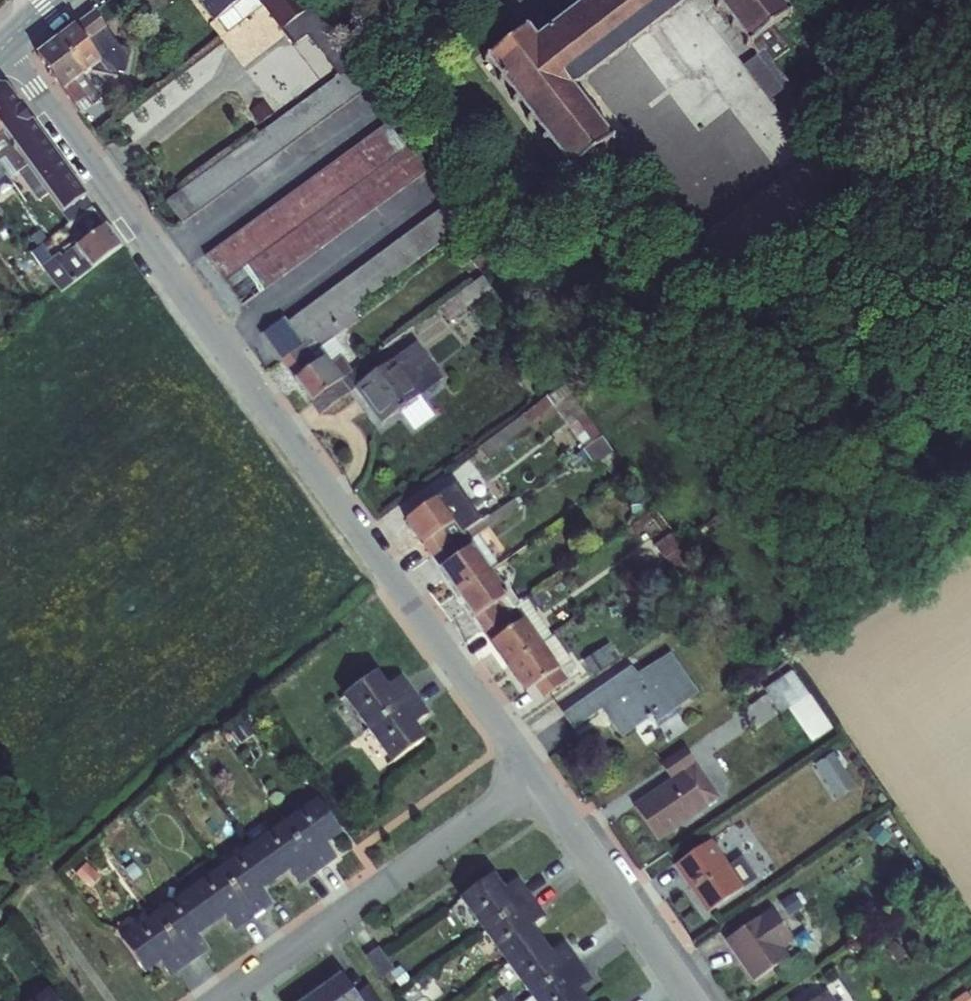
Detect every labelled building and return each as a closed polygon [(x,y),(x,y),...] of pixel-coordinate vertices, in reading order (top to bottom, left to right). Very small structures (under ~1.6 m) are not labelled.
[(213,20),(217,17),(240,0),(198,0),(213,20)] [(217,17),(228,31),(262,5),(259,1),(260,0),(240,0),(217,17)] [(262,5),(280,29),(308,8),(302,0),(260,0),(259,1),(262,5)] [(535,39),(527,29),(486,59),(571,169),(574,167),(609,139),(611,138),(571,88),(686,0),(586,0),(535,39)] [(747,43),(771,26),(788,13),(778,0),(715,0),(747,43)] [(58,38),(81,75),(88,70),(89,70),(115,74),(117,70),(124,72),(130,47),(119,44),(93,6),(57,36),(58,38)] [(308,8),(280,29),(291,44),(309,32),(334,69),(280,108),(285,114),(353,64),(308,8)] [(783,90),(790,85),(772,61),(788,49),(771,26),(747,43),(755,54),(765,67),(759,72),(767,82),(773,78),(783,90)] [(57,36),(36,52),(63,90),(81,75),(58,38),(57,36)] [(770,100),(783,90),(773,78),(767,82),(759,72),(765,67),(755,54),(742,64),(770,100)] [(353,64),(285,114),(166,200),(182,222),(369,86),(353,64)] [(81,75),(63,90),(81,115),(102,101),(81,75)] [(783,90),(799,112),(808,105),(792,84),(790,85),(783,90)] [(2,133),(4,135),(6,134),(13,129),(29,118),(7,87),(0,86),(0,129),(2,133)] [(250,111),(260,124),(274,113),(264,100),(250,111)] [(29,118),(13,129),(29,154),(23,159),(27,164),(48,193),(62,211),(83,195),(29,118)] [(392,119),(206,256),(242,305),(428,168),(392,119)] [(13,129),(6,134),(23,159),(29,154),(13,129)] [(2,133),(0,134),(0,160),(5,156),(16,172),(17,171),(27,164),(23,159),(6,134),(4,135),(2,133)] [(609,139),(574,167),(579,174),(594,174),(611,161),(614,147),(609,139)] [(0,160),(0,165),(6,172),(5,172),(9,177),(16,172),(5,156),(0,160)] [(48,193),(27,164),(17,171),(37,200),(48,193)] [(10,207),(0,193),(0,215),(10,207)] [(284,316),(261,333),(281,361),(351,309),(469,222),(452,200),(288,322),(284,316)] [(76,247),(105,225),(92,207),(71,221),(81,236),(72,242),(75,247),(76,247)] [(105,225),(76,247),(92,268),(120,247),(105,225)] [(92,268),(76,247),(75,247),(62,257),(48,238),(31,251),(60,291),(92,268)] [(481,275),(500,259),(489,246),(470,261),(481,275)] [(488,290),(478,277),(438,306),(447,319),(488,290)] [(294,379),(295,378),(325,357),(341,379),(352,371),(350,369),(351,369),(342,355),(347,352),(334,334),(356,318),(351,309),(281,361),(294,379)] [(394,359),(420,395),(442,378),(416,343),(394,359)] [(295,378),(311,401),(341,379),(325,357),(295,378)] [(362,382),(355,387),(381,423),(398,411),(420,395),(394,359),(362,382)] [(352,371),(341,379),(311,401),(310,402),(319,414),(355,387),(362,382),(351,369),(350,369),(352,371)] [(546,397),(553,406),(569,394),(562,385),(546,397)] [(569,394),(553,406),(585,447),(601,436),(569,394)] [(435,415),(420,395),(398,411),(413,431),(435,415)] [(521,414),(527,423),(553,406),(546,397),(546,396),(520,414),(521,414)] [(479,444),(491,460),(503,452),(500,447),(529,426),(527,423),(521,414),(479,444)] [(553,439),(566,455),(577,446),(565,430),(553,439)] [(601,436),(585,447),(583,449),(593,463),(612,451),(601,436)] [(616,454),(606,461),(616,475),(626,468),(616,454)] [(480,487),(486,502),(501,495),(495,481),(480,487)] [(405,519),(421,543),(455,519),(439,495),(405,519)] [(629,498),(632,513),(642,511),(640,496),(629,498)] [(421,543),(430,555),(461,531),(480,520),(488,514),(487,514),(480,503),(455,519),(421,543)] [(430,555),(438,567),(471,544),(488,567),(496,561),(476,534),(485,528),(480,520),(461,531),(430,555)] [(654,544),(663,558),(682,545),(673,532),(654,544)] [(438,567),(456,593),(489,569),(488,567),(471,544),(438,567)] [(682,545),(663,558),(673,572),(691,558),(682,545)] [(489,569),(456,593),(473,617),(506,593),(499,583),(489,569)] [(473,617),(482,629),(519,602),(504,580),(499,583),(506,593),(473,617)] [(482,629),(490,641),(524,618),(541,643),(552,635),(533,608),(548,598),(542,588),(519,602),(482,629)] [(732,613),(718,594),(725,605),(709,616),(716,625),(732,613)] [(524,618),(490,641),(507,666),(541,643),(524,618)] [(541,643),(558,668),(535,684),(543,697),(579,672),(553,635),(552,635),(541,643)] [(541,643),(507,666),(524,691),(535,684),(558,668),(541,643)] [(583,660),(592,674),(618,657),(608,643),(583,660)] [(563,714),(572,727),(602,708),(621,736),(651,716),(654,721),(697,691),(671,653),(637,675),(630,666),(563,714)] [(790,668),(761,689),(778,712),(785,707),(811,743),(833,727),(790,668)] [(341,695),(366,728),(415,693),(401,675),(387,685),(377,670),(341,695)] [(415,693),(366,728),(391,763),(425,737),(415,722),(428,712),(415,693)] [(231,731),(239,743),(257,731),(249,719),(231,731)] [(631,803),(657,841),(720,797),(685,746),(660,763),(669,776),(631,803)] [(819,762),(830,779),(844,770),(842,766),(852,760),(846,750),(837,755),(835,752),(819,762)] [(361,794),(367,803),(382,794),(376,784),(361,794)] [(283,822),(317,871),(337,858),(327,844),(341,834),(317,798),(283,822)] [(317,871),(283,822),(252,845),(276,879),(288,871),(298,885),(317,871)] [(865,837),(882,848),(891,834),(874,823),(865,837)] [(113,836),(120,845),(130,838),(124,829),(113,836)] [(691,891),(705,911),(748,882),(714,832),(668,864),(688,893),(691,891)] [(218,868),(253,917),(272,904),(262,889),(276,879),(252,845),(218,868)] [(76,875),(84,882),(95,870),(87,863),(76,875)] [(253,917),(218,868),(186,891),(211,926),(224,916),(234,930),(253,917)] [(458,898),(483,932),(532,897),(518,878),(504,888),(493,873),(458,898)] [(186,891),(155,914),(189,963),(208,949),(198,935),(211,926),(186,891)] [(779,901),(786,915),(801,908),(795,894),(779,901)] [(483,932),(506,964),(541,938),(532,925),(545,915),(532,897),(483,932)] [(744,962),(758,983),(801,953),(767,904),(720,935),(740,965),(744,962)] [(120,938),(145,973),(160,963),(169,977),(189,963),(155,914),(120,938)] [(5,929),(14,941),(22,934),(13,923),(5,929)] [(506,964),(530,996),(578,961),(565,942),(551,951),(541,938),(506,964)] [(364,956),(381,978),(393,969),(377,947),(364,956)] [(578,961),(530,996),(534,1000),(587,1000),(578,989),(591,979),(578,961)] [(390,974),(398,986),(405,981),(397,969),(390,974)] [(320,1000),(359,1000),(354,994),(340,974),(314,992),(320,1000)] [(359,1000),(379,1000),(368,985),(354,994),(359,1000)] [(49,989),(32,1000),(58,1000),(49,989)] [(828,990),(811,1000),(835,1000),(828,990)] [(950,1000),(970,1000),(965,991),(950,1000)] [(314,992),(302,1000),(320,1000),(314,992)]
